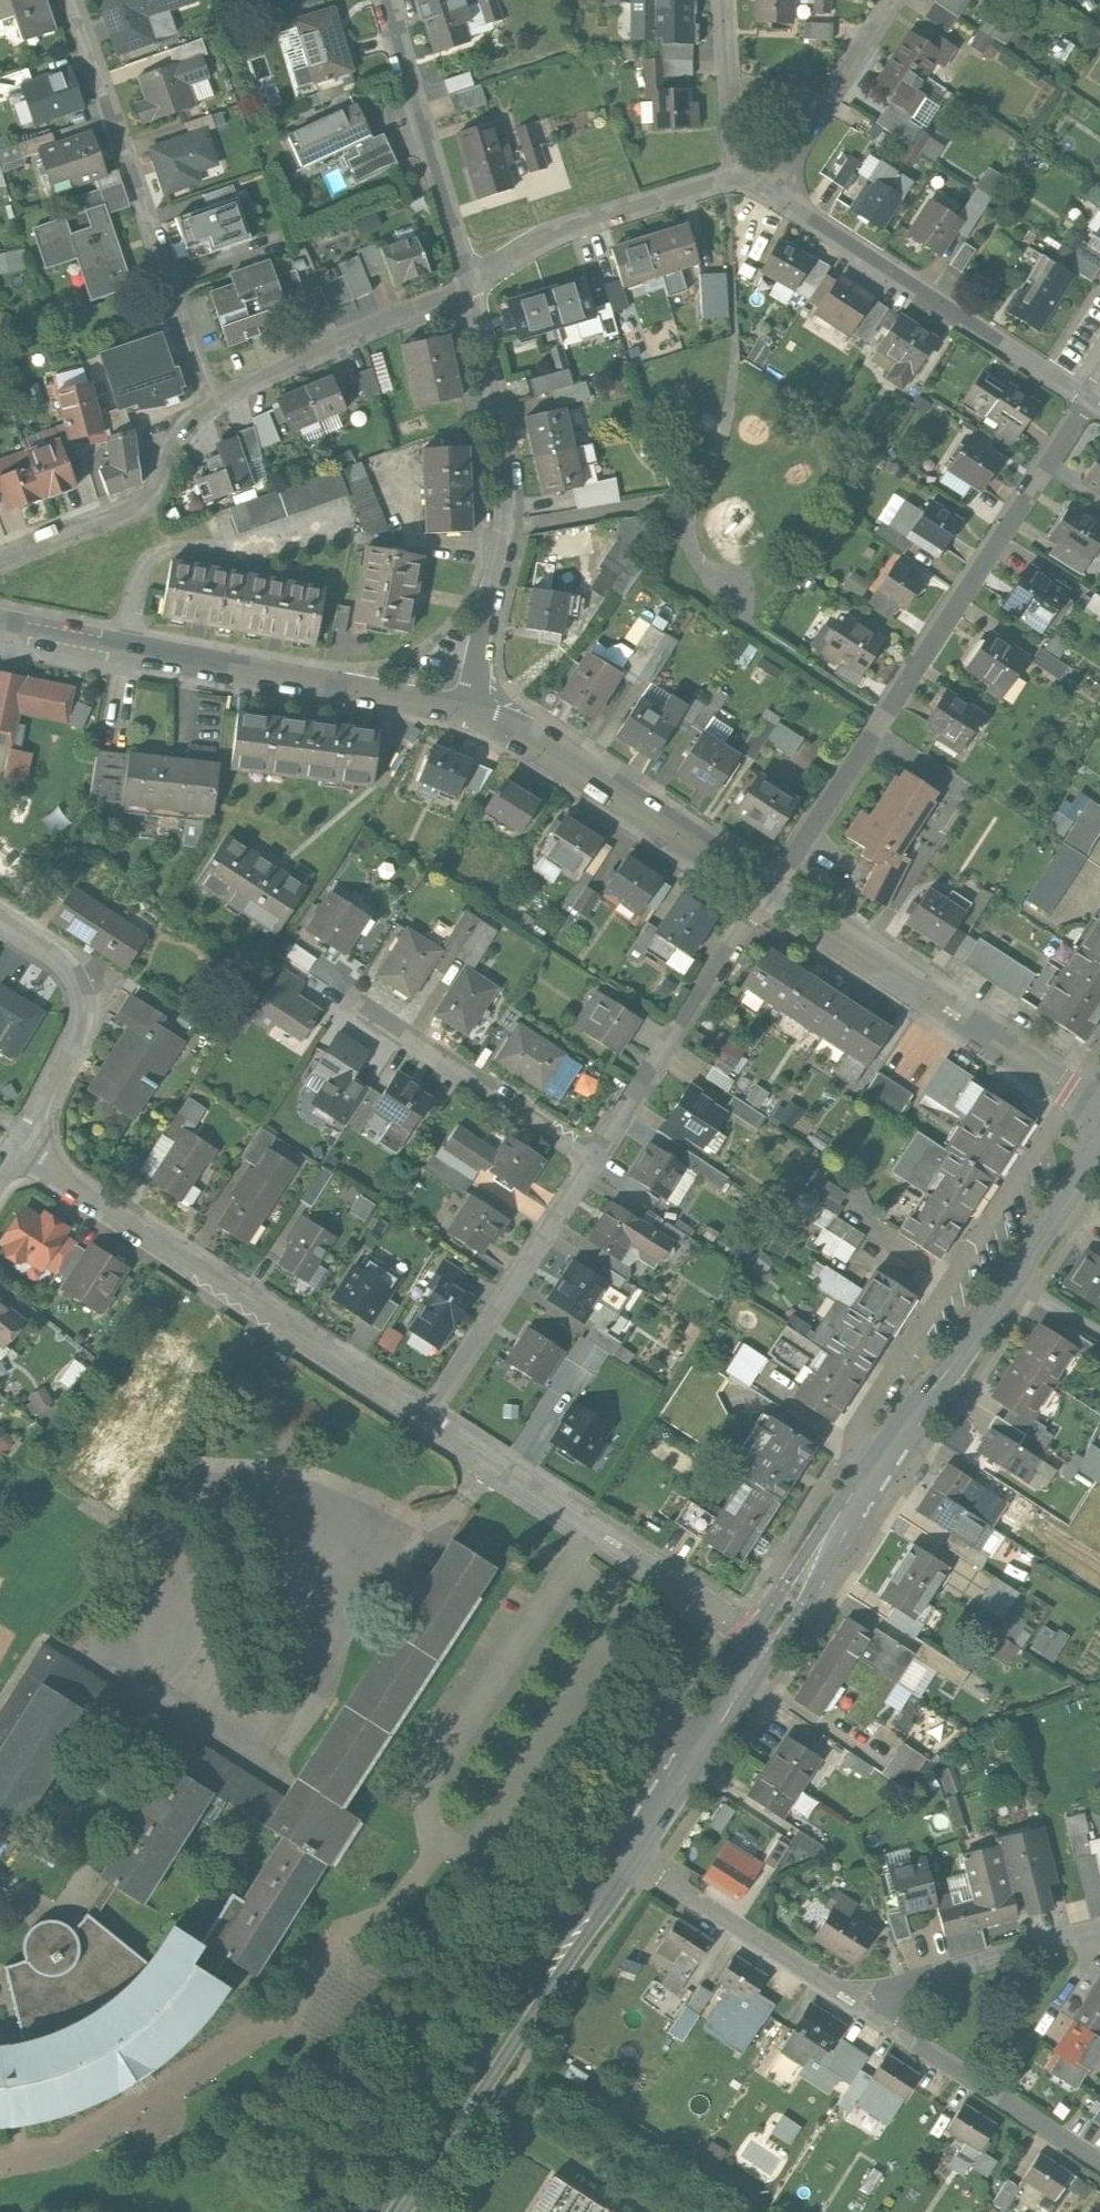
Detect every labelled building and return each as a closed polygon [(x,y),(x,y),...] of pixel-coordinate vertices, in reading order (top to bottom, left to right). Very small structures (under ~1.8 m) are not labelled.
[(9,4),(22,42),(24,42),(22,35),(53,25),(55,31),(57,31),(46,0),(0,0),(0,7),(9,4)] [(118,54),(135,48),(134,46),(175,32),(164,0),(99,0),(118,54)] [(425,20),(466,7),(463,0),(418,0),(425,20)] [(481,2),(487,24),(502,19),(496,0),(488,0),(481,2)] [(619,2),(634,2),(633,12),(637,12),(637,39),(662,39),(662,44),(694,45),(694,43),(700,43),(700,23),(692,23),(692,13),(695,13),(696,0),(619,0),(619,2)] [(757,20),(792,21),(793,0),(800,1),(800,0),(757,0),(757,20)] [(815,11),(830,12),(830,0),(815,0),(815,11)] [(466,7),(425,20),(436,53),(469,42),(462,19),(469,17),(466,7)] [(329,11),(295,21),(314,83),(353,71),(344,42),(339,43),(329,11)] [(834,24),(805,23),(804,41),(834,42),(834,24)] [(929,45),(909,32),(894,56),(928,78),(937,64),(945,69),(958,49),(936,35),(929,45)] [(981,33),(971,48),(983,55),(992,41),(981,33)] [(202,39),(169,51),(174,66),(201,57),(208,55),(202,39)] [(694,45),(662,44),(661,60),(693,61),(694,45)] [(928,78),(894,56),(878,80),(898,93),(892,103),(913,117),(927,97),(919,92),(928,78)] [(174,66),(138,79),(146,101),(135,105),(142,124),(195,105),(188,85),(208,78),(201,57),(174,66)] [(690,91),(664,92),(663,77),(661,60),(645,61),(647,98),(655,97),(657,127),(692,126),(690,91)] [(661,60),(663,77),(694,76),(693,61),(661,60)] [(70,70),(22,87),(35,125),(83,108),(70,70)] [(481,85),(450,95),(456,115),(487,105),(481,85)] [(372,137),(357,105),(290,136),(304,170),(346,149),(361,180),(395,163),(382,138),(374,141),(372,136),(372,137)] [(889,107),(877,124),(909,145),(919,129),(920,127),(889,107)] [(212,115),(186,123),(191,137),(206,132),(206,133),(217,130),(212,115)] [(493,124),(458,135),(468,168),(510,154),(507,144),(500,147),(493,124)] [(533,124),(518,129),(525,151),(540,147),(533,124)] [(931,136),(919,129),(909,145),(920,152),(931,136)] [(191,137),(151,151),(166,195),(189,187),(185,176),(217,165),(206,133),(206,132),(191,137)] [(52,134),(19,145),(24,160),(39,155),(39,153),(56,147),(52,134)] [(56,147),(39,153),(39,155),(53,194),(107,175),(92,134),(56,147)] [(0,152),(0,168),(2,174),(26,166),(24,160),(19,145),(0,152)] [(920,152),(909,145),(899,160),(911,167),(920,152)] [(540,147),(525,151),(532,173),(547,168),(540,147)] [(510,154),(468,168),(479,200),(513,189),(506,166),(513,164),(510,154)] [(848,160),(833,182),(844,189),(859,167),(848,160)] [(911,184),(881,165),(871,181),(876,184),(870,192),(865,189),(852,209),(883,229),(911,184)] [(0,168),(0,195),(8,196),(2,174),(0,168)] [(100,190),(72,200),(78,216),(86,213),(86,212),(105,206),(100,190)] [(961,223),(959,225),(970,232),(992,199),(981,192),(961,223)] [(234,204),(186,220),(194,243),(209,238),(213,248),(246,237),(234,204)] [(961,223),(931,204),(910,236),(924,246),(933,243),(943,250),(959,225),(961,223)] [(105,206),(86,212),(86,213),(92,229),(71,236),(65,219),(33,230),(46,270),(77,259),(92,302),(133,288),(105,206)] [(688,227),(650,238),(661,274),(699,263),(688,227)] [(1085,237),(1074,230),(1064,246),(1075,253),(1085,237)] [(384,248),(383,248),(391,269),(397,285),(432,272),(418,235),(384,248)] [(650,238),(613,250),(624,286),(661,274),(650,238)] [(813,262),(779,241),(761,269),(794,291),(813,262)] [(360,256),(340,264),(344,274),(319,284),(330,310),(373,292),(368,278),(391,269),(383,248),(384,248),(381,242),(358,251),(360,256)] [(965,243),(951,266),(962,273),(977,251),(965,243)] [(1,271),(28,268),(25,249),(0,252),(0,261),(1,271)] [(829,270),(814,260),(813,262),(794,291),(809,301),(825,276),(829,270)] [(271,263),(232,276),(236,287),(212,295),(230,347),(262,336),(261,332),(275,327),(274,323),(290,317),(286,307),(276,278),(271,263)] [(758,270),(745,263),(738,277),(741,279),(740,282),(746,285),(747,282),(751,284),(758,270)] [(296,271),(276,278),(286,307),(306,300),(296,271)] [(727,274),(700,275),(703,319),(730,317),(727,274)] [(838,284),(825,276),(809,301),(808,303),(820,311),(838,284)] [(583,279),(546,291),(557,327),(594,315),(583,279)] [(627,309),(619,281),(604,285),(610,305),(613,314),(627,309)] [(853,292),(839,283),(838,284),(820,311),(837,322),(853,332),(873,300),(874,300),(855,288),(853,292)] [(1057,302),(1032,285),(1025,295),(1021,292),(1009,311),(1039,331),(1057,302)] [(546,291),(509,302),(520,338),(557,327),(546,291)] [(873,300),(853,332),(867,342),(888,310),(873,300)] [(613,314),(610,305),(595,309),(605,339),(619,334),(613,314)] [(900,317),(888,310),(867,342),(874,347),(882,335),(887,338),(900,317)] [(937,340),(900,317),(887,338),(879,352),(898,364),(886,382),(904,393),(937,340)] [(448,334),(403,344),(416,406),(461,396),(448,334)] [(772,352),(759,344),(748,361),(761,369),(772,352)] [(563,348),(551,351),(557,373),(570,369),(563,348)] [(372,368),(357,374),(368,400),(381,395),(372,368)] [(557,373),(531,381),(536,396),(551,391),(574,384),(570,369),(557,373)] [(146,370),(127,378),(130,397),(153,390),(146,370)] [(1007,386),(1005,389),(983,374),(966,398),(1016,434),(1036,406),(1007,386)] [(333,377),(305,389),(318,422),(347,410),(333,377)] [(121,380),(95,388),(105,426),(106,425),(110,439),(133,432),(134,432),(121,380)] [(574,384),(551,391),(557,412),(564,410),(591,402),(585,381),(574,384)] [(89,386),(60,393),(72,439),(102,433),(95,407),(94,407),(89,386)] [(305,389),(278,400),(292,433),(318,422),(305,389)] [(557,412),(527,419),(536,457),(573,448),(564,410),(557,412)] [(268,414),(253,420),(255,428),(260,450),(280,441),(268,414)] [(255,428),(237,434),(238,438),(247,463),(262,458),(260,450),(255,428)] [(110,439),(107,440),(111,467),(99,472),(108,495),(141,483),(133,432),(110,439)] [(238,438),(226,442),(224,447),(226,454),(211,459),(210,463),(214,476),(201,481),(199,485),(205,503),(255,486),(247,463),(238,438)] [(969,438),(949,469),(982,491),(1002,460),(969,438)] [(58,441),(26,452),(31,466),(43,497),(74,486),(58,441)] [(468,446),(424,448),(427,534),(472,532),(468,446)] [(573,448),(536,457),(545,495),(573,489),(582,486),(573,448)] [(1082,481),(1099,493),(1099,454),(1082,481)] [(362,462),(339,470),(349,496),(364,531),(392,537),(393,537),(362,462)] [(0,477),(0,484),(10,511),(43,499),(43,497),(31,466),(2,476),(0,477)] [(339,470),(326,474),(336,501),(349,496),(339,470)] [(326,474),(314,478),(324,505),(336,501),(326,474)] [(324,505),(314,478),(302,483),(311,509),(324,505)] [(615,480),(584,486),(582,486),(573,489),(576,509),(619,502),(615,480)] [(302,483),(290,487),(299,513),(311,509),(302,483)] [(290,487),(278,491),(287,518),(299,513),(290,487)] [(278,491),(266,495),(275,522),(287,518),(278,491)] [(266,495),(254,500),(263,526),(275,522),(266,495)] [(254,500),(242,504),(251,530),(263,526),(254,500)] [(961,523),(931,503),(912,531),(930,542),(932,540),(944,548),(961,523)] [(251,530),(242,504),(230,508),(239,535),(251,530)] [(1071,507),(1062,520),(1060,518),(1048,536),(1079,556),(1088,562),(1099,544),(1099,526),(1071,507)] [(1079,556),(1057,542),(1050,553),(1071,567),(1079,556)] [(623,543),(609,564),(607,563),(590,588),(605,598),(635,551),(623,543)] [(423,557),(371,547),(356,623),(408,633),(423,557)] [(324,590),(173,564),(164,616),(315,642),(324,590)] [(895,564),(878,590),(905,608),(922,582),(895,564)] [(1068,592),(1029,567),(1004,605),(1022,617),(1025,612),(1046,626),(1068,592)] [(577,599),(533,594),(529,630),(562,634),(564,614),(575,616),(577,599)] [(885,641),(847,617),(836,635),(825,628),(813,645),(841,663),(842,662),(843,660),(864,673),(885,641)] [(990,634),(978,651),(974,649),(965,663),(969,665),(968,667),(1005,691),(1027,658),(990,634)] [(601,667),(588,659),(565,693),(579,702),(575,707),(592,718),(620,675),(603,664),(601,667)] [(865,677),(842,662),(841,663),(835,673),(858,688),(865,677)] [(0,664),(0,742),(8,744),(1,778),(29,784),(37,750),(24,747),(29,723),(18,721),(20,710),(66,720),(75,681),(0,664)] [(192,682),(173,678),(171,690),(190,694),(192,682)] [(715,688),(690,727),(702,734),(702,733),(704,734),(715,718),(729,697),(715,688)] [(945,692),(924,724),(961,748),(982,716),(945,692)] [(639,701),(616,736),(653,759),(676,724),(639,701)] [(309,724),(240,716),(234,768),(303,776),(309,724)] [(702,734),(676,774),(712,798),(739,757),(723,747),(733,731),(715,718),(704,734),(702,733),(702,734)] [(379,732),(309,724),(303,776),(373,784),(379,732)] [(471,762),(432,748),(420,782),(442,790),(439,797),(453,802),(456,795),(459,796),(462,787),(471,762)] [(130,755),(97,751),(89,800),(122,803),(130,755)] [(217,764),(130,755),(122,803),(211,813),(217,764)] [(493,770),(471,762),(462,787),(478,793),(493,770)] [(899,778),(873,818),(864,812),(847,837),(866,849),(862,856),(878,866),(882,860),(892,866),(900,854),(909,841),(907,840),(933,800),(931,799),(936,791),(906,772),(901,780),(899,778)] [(797,801),(760,778),(737,814),(773,837),(797,801)] [(537,803),(506,782),(506,781),(505,780),(497,793),(496,792),(484,810),(485,811),(485,810),(520,832),(519,833),(520,834),(532,816),(531,815),(539,802),(538,802),(537,803)] [(1062,843),(1085,858),(1099,835),(1099,806),(1090,800),(1062,843)] [(1059,810),(1045,829),(1060,839),(1073,820),(1059,810)] [(600,840),(564,817),(542,851),(563,865),(561,869),(575,879),(600,840)] [(229,838),(199,883),(226,901),(255,857),(229,838)] [(1085,858),(1062,843),(1024,901),(1047,917),(1085,858)] [(886,872),(876,892),(867,887),(863,895),(886,907),(910,859),(900,854),(892,866),(882,860),(878,866),(877,868),(886,872)] [(305,890),(255,857),(226,901),(275,934),(305,890)] [(626,859),(605,891),(638,913),(645,903),(660,880),(626,859)] [(660,880),(645,903),(655,910),(670,887),(660,880)] [(587,888),(573,908),(586,917),(600,896),(587,888)] [(946,900),(929,889),(907,922),(944,946),(972,903),(952,890),(946,900)] [(86,899),(74,890),(54,921),(66,929),(86,899)] [(367,916),(334,894),(309,931),(343,953),(367,916)] [(659,930),(647,950),(648,951),(665,962),(676,947),(690,956),(716,916),(683,894),(659,930)] [(126,925),(86,899),(66,929),(126,969),(143,943),(123,929),(126,925)] [(1077,951),(1099,965),(1099,916),(1077,951)] [(494,931),(479,921),(472,933),(486,943),(494,931)] [(647,923),(625,956),(639,965),(648,951),(647,950),(659,930),(647,923)] [(408,930),(378,976),(411,997),(441,951),(408,930)] [(472,933),(457,956),(472,965),(486,943),(472,933)] [(1036,975),(982,938),(966,962),(1020,999),(1036,975)] [(318,959),(296,945),(288,957),(310,971),(318,959)] [(804,974),(766,949),(743,985),(781,1010),(804,974)] [(1076,950),(1037,1010),(1084,1040),(1099,1015),(1099,965),(1077,951),(1076,950)] [(467,968),(437,1014),(467,1034),(497,988),(467,968)] [(282,972),(254,1017),(271,1028),(276,1020),(303,1038),(319,1013),(295,997),(302,986),(282,972)] [(804,974),(781,1010),(822,1036),(845,1001),(804,974)] [(0,986),(0,1048),(15,1057),(43,1013),(0,986)] [(605,997),(597,992),(590,1003),(598,1009),(605,997)] [(164,1017),(132,996),(117,1019),(131,1028),(148,1040),(164,1017)] [(639,1019),(605,997),(598,1009),(583,1031),(617,1053),(639,1019)] [(890,1031),(845,1001),(822,1036),(848,1054),(836,1073),(855,1085),(890,1031)] [(581,1065),(521,1026),(498,1060),(559,1100),(581,1065)] [(148,1040),(131,1028),(89,1091),(131,1119),(152,1088),(155,1090),(157,1087),(146,1081),(153,1070),(161,1075),(173,1056),(148,1040)] [(740,1068),(752,1047),(726,1031),(713,1051),(740,1068)] [(354,1045),(336,1034),(313,1070),(328,1080),(331,1081),(334,1076),(348,1086),(352,1080),(367,1057),(352,1048),(354,1045)] [(1030,1120),(948,1066),(928,1096),(967,1121),(947,1152),(990,1180),(1030,1120)] [(734,1082),(713,1068),(705,1079),(727,1093),(734,1082)] [(905,1115),(918,1092),(882,1071),(869,1094),(905,1115)] [(397,1073),(374,1109),(409,1132),(430,1100),(416,1091),(419,1087),(397,1073)] [(331,1081),(328,1080),(313,1103),(337,1118),(338,1116),(360,1083),(359,1082),(358,1083),(352,1080),(348,1086),(334,1076),(331,1081)] [(360,1083),(338,1116),(348,1123),(370,1089),(360,1083)] [(713,1103),(688,1086),(665,1121),(687,1135),(705,1147),(726,1114),(712,1105),(713,1103)] [(179,1116),(165,1137),(177,1144),(186,1130),(190,1133),(194,1126),(179,1116)] [(665,1121),(664,1120),(656,1131),(679,1146),(687,1135),(665,1121)] [(260,1128),(241,1157),(255,1166),(267,1147),(269,1148),(276,1138),(260,1128)] [(511,1136),(499,1156),(455,1129),(444,1148),(480,1170),(482,1167),(524,1194),(534,1178),(531,1176),(543,1157),(511,1136)] [(177,1144),(152,1182),(180,1200),(204,1164),(207,1166),(217,1150),(190,1133),(186,1130),(177,1144)] [(947,1152),(919,1134),(893,1173),(926,1194),(900,1233),(939,1259),(990,1180),(947,1152)] [(685,1167),(651,1144),(630,1176),(665,1198),(685,1167)] [(250,1169),(238,1187),(243,1190),(220,1226),(246,1243),(282,1189),(270,1182),(285,1159),(269,1148),(267,1147),(255,1166),(252,1170),(250,1169)] [(431,1167),(450,1179),(457,1167),(438,1155),(431,1167)] [(320,1166),(298,1199),(311,1207),(333,1175),(320,1166)] [(472,1196),(449,1232),(481,1254),(489,1241),(493,1243),(508,1220),(472,1196)] [(649,1228),(612,1204),(589,1241),(603,1250),(619,1260),(629,1244),(635,1248),(637,1259),(653,1270),(661,1258),(665,1258),(669,1255),(670,1251),(669,1247),(671,1242),(649,1228)] [(865,1236),(817,1204),(807,1220),(822,1230),(814,1242),(847,1264),(865,1236)] [(42,1221),(24,1210),(8,1235),(12,1237),(5,1248),(6,1255),(16,1262),(24,1261),(27,1255),(42,1265),(43,1264),(62,1236),(66,1228),(46,1215),(42,1221)] [(690,1238),(656,1216),(649,1228),(671,1242),(673,1240),(684,1248),(690,1238)] [(335,1237),(304,1217),(294,1232),(300,1236),(281,1266),(305,1282),(335,1237)] [(62,1236),(43,1264),(58,1273),(76,1245),(62,1236)] [(76,1245),(58,1273),(69,1280),(80,1264),(88,1252),(76,1245)] [(106,1254),(92,1245),(88,1252),(80,1264),(87,1269),(70,1294),(94,1310),(105,1294),(108,1296),(124,1272),(102,1259),(106,1254)] [(619,1260),(603,1250),(596,1261),(605,1267),(625,1281),(626,1281),(629,1277),(627,1266),(619,1260)] [(370,1257),(362,1269),(356,1265),(334,1300),(361,1317),(375,1296),(386,1303),(389,1298),(402,1278),(370,1257)] [(1094,1257),(1082,1259),(1074,1271),(1075,1276),(1068,1287),(1097,1306),(1099,1302),(1099,1261),(1094,1257)] [(466,1275),(444,1261),(436,1274),(443,1279),(444,1278),(458,1288),(466,1275)] [(597,1279),(575,1264),(551,1301),(584,1322),(585,1321),(595,1327),(606,1334),(628,1299),(618,1292),(597,1279)] [(864,1291),(826,1266),(813,1287),(848,1310),(888,1336),(915,1297),(877,1272),(864,1291)] [(625,1281),(605,1267),(597,1279),(618,1292),(625,1281)] [(443,1279),(426,1305),(427,1306),(411,1331),(439,1349),(454,1325),(456,1326),(474,1298),(458,1288),(444,1278),(443,1279)] [(386,1303),(375,1296),(361,1317),(382,1331),(399,1305),(389,1298),(386,1303)] [(3,1345),(22,1322),(0,1304),(0,1342),(3,1345)] [(848,1310),(822,1350),(862,1377),(888,1336),(848,1310)] [(1092,1345),(1062,1326),(1055,1338),(1073,1350),(1073,1351),(1084,1358),(1092,1345)] [(606,1334),(595,1327),(586,1340),(609,1355),(613,1358),(622,1345),(606,1334)] [(1055,1338),(1039,1328),(1018,1361),(1051,1383),(1073,1351),(1073,1350),(1055,1338)] [(532,1331),(510,1365),(541,1385),(563,1352),(532,1331)] [(582,1337),(568,1359),(580,1367),(594,1345),(586,1340),(582,1337)] [(594,1345),(580,1367),(595,1377),(609,1355),(594,1345)] [(822,1350),(820,1350),(809,1367),(814,1370),(796,1399),(832,1423),(862,1377),(822,1350)] [(79,1358),(64,1379),(75,1387),(90,1366),(79,1358)] [(728,1379),(699,1359),(660,1418),(708,1449),(727,1419),(717,1396),(728,1379)] [(1051,1383),(1018,1361),(995,1396),(1011,1407),(1028,1418),(1029,1417),(1051,1383)] [(611,1428),(575,1404),(563,1422),(565,1424),(553,1443),(583,1463),(599,1439),(602,1441),(611,1428)] [(1028,1418),(1011,1407),(1003,1420),(1036,1442),(1045,1428),(1029,1417),(1028,1418)] [(816,1447),(770,1417),(762,1429),(758,1426),(737,1457),(742,1460),(734,1471),(743,1477),(780,1501),(816,1447)] [(1056,1470),(991,1428),(976,1451),(1041,1493),(1056,1470)] [(1089,1446),(1079,1469),(1099,1483),(1099,1454),(1089,1446)] [(972,1480),(948,1464),(933,1488),(957,1503),(964,1492),(972,1480)] [(743,1477),(702,1540),(739,1564),(750,1547),(761,1554),(768,1543),(757,1536),(780,1501),(743,1477)] [(957,1503),(933,1488),(918,1512),(951,1533),(977,1550),(978,1548),(992,1527),(977,1517),(957,1503)] [(984,1505),(964,1492),(957,1503),(977,1517),(984,1505)] [(710,1515),(688,1500),(674,1522),(696,1537),(710,1515)] [(977,1550),(951,1533),(943,1546),(980,1570),(989,1556),(978,1548),(977,1550)] [(172,1765),(101,1877),(141,1903),(212,1791),(284,1837),(244,1900),(213,1949),(227,1957),(254,1974),(325,1862),(327,1863),(357,1816),(337,1804),(489,1563),(446,1536),(276,1805),(107,1698),(96,1717),(172,1765)] [(914,1545),(881,1596),(896,1606),(916,1619),(949,1568),(914,1545)] [(1019,1593),(993,1576),(976,1603),(1001,1619),(1019,1593)] [(916,1619),(896,1606),(887,1620),(915,1638),(924,1624),(916,1619)] [(883,1641),(848,1618),(833,1642),(856,1657),(868,1665),(868,1664),(877,1670),(897,1683),(914,1657),(915,1654),(887,1635),(883,1641)] [(1035,1647),(1059,1660),(1073,1635),(1050,1622),(1035,1647)] [(0,1708),(0,1749),(42,1683),(92,1714),(96,1717),(107,1698),(55,1665),(62,1655),(42,1642),(0,1708)] [(856,1657),(833,1642),(817,1666),(840,1681),(849,1668),(856,1657)] [(968,1671),(923,1642),(915,1654),(914,1657),(959,1686),(968,1671)] [(868,1665),(856,1657),(849,1668),(870,1682),(877,1670),(868,1664),(868,1665)] [(818,1716),(840,1681),(817,1666),(795,1700),(818,1716)] [(21,1825),(92,1714),(42,1683),(0,1749),(0,1812),(21,1825)] [(820,1758),(787,1737),(767,1766),(801,1788),(820,1758)] [(916,1787),(932,1753),(904,1740),(888,1774),(916,1787)] [(871,1767),(850,1753),(843,1764),(864,1778),(871,1767)] [(767,1766),(748,1796),(781,1818),(801,1788),(767,1766)] [(810,1816),(823,1801),(811,1791),(799,1807),(810,1816)] [(936,1838),(957,1829),(948,1806),(926,1815),(936,1838)] [(1057,1881),(1044,1829),(1032,1832),(1045,1884),(1057,1881)] [(820,1845),(799,1831),(792,1842),(813,1856),(820,1845)] [(1032,1832),(997,1840),(999,1847),(1010,1891),(1023,1888),(1029,1914),(1051,1908),(1045,1884),(1032,1832)] [(774,1869),(788,1847),(777,1841),(763,1863),(774,1869)] [(727,1844),(704,1879),(737,1900),(760,1864),(727,1844)] [(999,1847),(962,1856),(973,1899),(980,1927),(980,1928),(1017,1919),(1010,1891),(999,1847)] [(924,1859),(909,1862),(910,1867),(890,1872),(899,1907),(900,1913),(904,1912),(936,1904),(934,1899),(924,1859)] [(858,1905),(837,1892),(828,1905),(833,1908),(834,1907),(850,1917),(858,1905)] [(8,2045),(0,2046),(0,2127),(28,2123),(50,2118),(64,2114),(77,2109),(91,2104),(104,2098),(132,2083),(130,2080),(136,2076),(138,2079),(160,2063),(174,2051),(186,2041),(196,2030),(205,2020),(214,2010),(230,1986),(215,1976),(227,1957),(213,1949),(244,1900),(232,1893),(201,1941),(174,1924),(157,1950),(148,1962),(87,1913),(79,1923),(72,1929),(64,1923),(54,1920),(43,1920),(35,1924),(27,1932),(24,1941),(23,1951),(25,1959),(11,1964),(4,1966),(22,2042),(8,2045)] [(973,1899),(962,1902),(959,1893),(934,1899),(936,1904),(944,1936),(980,1927),(973,1899)] [(850,1917),(834,1907),(833,1908),(814,1938),(853,1962),(872,1932),(850,1917)] [(899,1907),(885,1911),(894,1938),(909,1934),(904,1912),(900,1913),(899,1907)] [(711,1940),(680,1920),(660,1951),(661,1951),(669,1956),(677,1962),(662,1985),(677,1994),(711,1940)] [(669,1956),(661,1951),(654,1963),(661,1967),(669,1956)] [(767,1976),(735,1955),(718,1982),(750,2002),(767,1976)] [(1092,1992),(1094,1993),(1077,2020),(1098,2034),(1099,2030),(1099,1980),(1092,1992)] [(703,1981),(671,2029),(686,2039),(718,1990),(703,1981)] [(811,2005),(782,2050),(806,2065),(811,2056),(820,2062),(844,2026),(811,2005)] [(1077,2020),(1058,2049),(1063,2053),(1052,2071),(1078,2088),(1099,2053),(1099,2035),(1098,2034),(1077,2020)] [(905,2066),(888,2055),(871,2081),(902,2101),(919,2075),(905,2066)] [(996,2125),(964,2104),(947,2131),(979,2151),(996,2125)] [(783,2117),(773,2133),(790,2144),(800,2128),(783,2117)] [(1040,2153),(1023,2180),(1054,2200),(1071,2174),(1040,2153)] [(551,2174),(526,2211),(609,2211),(551,2174)]
